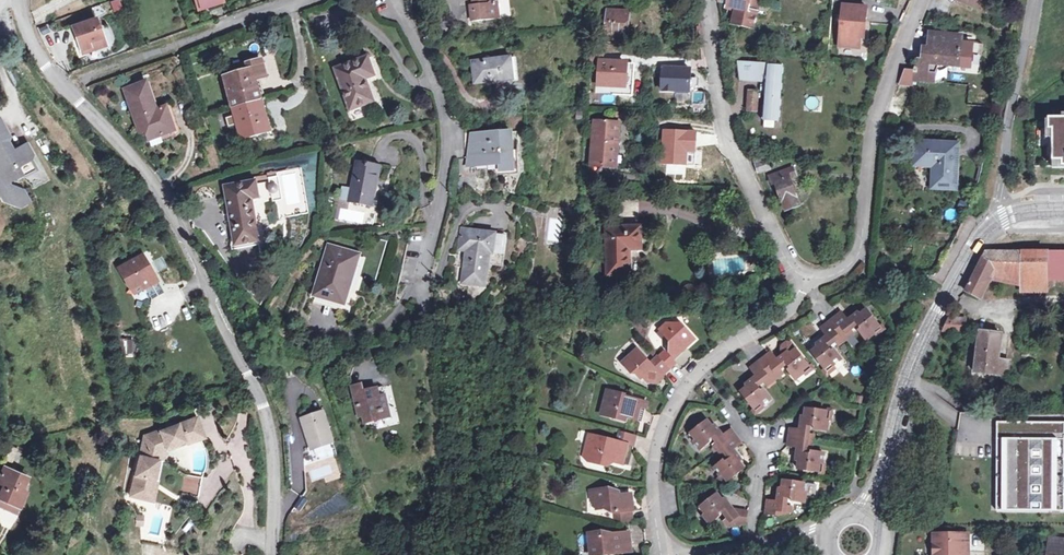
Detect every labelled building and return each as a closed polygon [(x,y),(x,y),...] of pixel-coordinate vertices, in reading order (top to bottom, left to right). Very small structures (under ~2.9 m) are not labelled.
[(109,2),(113,13),(123,10),(120,0),(116,0),(109,2)] [(221,1),(221,0),(195,0),(198,8),(221,1)] [(496,3),(487,4),(487,0),(471,0),(471,5),(469,6),(471,21),(497,18),(496,3)] [(727,6),(741,10),(735,14),(733,21),(753,26),(758,2),(750,0),(728,0),(727,6)] [(968,5),(977,8),(980,2),(974,0),(970,0),(968,5)] [(867,7),(843,5),(839,47),(860,49),(862,29),(865,29),(867,7)] [(605,33),(624,34),(625,15),(606,14),(605,33)] [(94,28),(97,27),(94,18),(71,26),(81,53),(104,46),(101,35),(97,37),(94,28)] [(913,81),(927,82),(928,74),(935,75),(939,65),(971,68),(973,44),(961,43),(962,35),(930,33),(928,48),(923,47),(922,55),(925,55),(924,61),(918,60),(914,71),(905,71),(899,85),(912,86),(913,81)] [(362,72),(372,69),(368,57),(335,69),(350,109),(373,101),(365,80),(362,72)] [(513,79),(511,58),(472,62),(474,83),(513,79)] [(252,61),(257,81),(269,78),(264,61),(257,63),(256,60),(252,61)] [(224,77),(233,109),(260,101),(255,81),(257,81),(252,61),(247,62),(248,70),(224,77)] [(612,94),(631,96),(632,73),(623,73),(624,63),(599,61),(597,85),(612,86),(612,94)] [(758,79),(759,70),(759,64),(736,63),(740,77),(758,79)] [(766,71),(759,70),(758,79),(758,82),(764,82),(761,118),(778,120),(780,97),(776,96),(776,91),(780,92),(783,66),(767,65),(766,71)] [(689,70),(661,68),(660,90),(676,91),(675,94),(688,95),(689,70)] [(375,77),(372,69),(362,72),(365,80),(375,77)] [(928,74),(927,82),(934,83),(935,75),(928,74)] [(139,133),(145,131),(150,145),(162,141),(160,136),(175,131),(167,107),(157,110),(147,82),(124,89),(139,133)] [(756,111),(757,92),(749,91),(748,110),(756,111)] [(805,98),(807,111),(819,109),(818,97),(805,98)] [(260,101),(233,109),(241,140),(272,131),(269,120),(265,121),(260,101)] [(1,201),(20,209),(32,202),(26,192),(10,186),(8,184),(19,177),(21,179),(38,170),(33,160),(34,155),(27,144),(14,151),(8,142),(10,138),(0,118),(0,200),(1,201)] [(591,166),(613,168),(617,123),(595,121),(591,166)] [(513,171),(510,132),(471,135),(467,166),(500,165),(501,172),(513,171)] [(913,165),(932,166),(931,188),(955,189),(958,144),(914,141),(913,165)] [(726,161),(718,144),(708,144),(707,160),(726,161)] [(751,159),(758,173),(771,168),(768,160),(762,162),(761,159),(751,159)] [(380,167),(356,162),(349,201),(372,206),(380,167)] [(786,170),(789,178),(796,175),(793,167),(786,170)] [(789,178),(786,170),(769,176),(773,184),(777,183),(787,209),(799,205),(789,178)] [(259,198),(256,182),(225,187),(235,245),(259,242),(252,199),(259,198)] [(641,249),(641,227),(607,227),(608,275),(630,275),(629,249),(641,249)] [(492,254),(495,233),(462,229),(459,249),(466,250),(461,283),(484,286),(489,253),(492,254)] [(329,247),(315,295),(344,304),(358,256),(329,247)] [(1048,251),(1020,251),(984,251),(972,279),(966,291),(978,298),(988,279),(1019,286),(1020,281),(1048,281),(1048,251)] [(1048,281),(1020,281),(1019,286),(1019,294),(1048,294),(1048,281)] [(158,304),(161,309),(171,304),(159,282),(139,294),(149,309),(158,304)] [(171,304),(161,309),(167,318),(176,313),(171,304)] [(858,313),(855,316),(859,320),(856,323),(858,325),(859,326),(857,328),(866,340),(874,334),(873,332),(880,327),(867,310),(861,315),(858,313)] [(821,329),(827,337),(831,341),(833,340),(835,342),(838,347),(854,334),(851,330),(849,328),(851,326),(848,321),(842,313),(839,315),(824,328),(821,329)] [(859,320),(855,316),(848,321),(851,326),(849,328),(851,330),(858,325),(856,323),(859,320)] [(943,330),(963,331),(965,318),(948,317),(943,330)] [(695,341),(682,325),(667,325),(660,331),(671,343),(670,354),(674,359),(695,341)] [(882,325),(880,327),(873,332),(874,334),(876,337),(886,329),(882,325)] [(995,375),(997,360),(1000,334),(979,331),(974,372),(995,375)] [(827,337),(820,342),(824,347),(826,345),(828,347),(835,342),(833,340),(831,341),(827,337)] [(119,356),(133,356),(133,339),(119,339),(119,356)] [(831,364),(833,366),(841,360),(832,347),(830,349),(828,347),(826,345),(824,347),(820,342),(817,345),(819,347),(812,352),(825,368),(831,364)] [(788,353),(785,355),(788,360),(786,362),(788,364),(790,366),(787,368),(796,381),(804,374),(803,372),(810,367),(797,350),(790,355),(788,353)] [(638,351),(628,358),(628,370),(631,374),(636,371),(646,383),(656,384),(662,379),(638,351)] [(769,386),(776,381),(784,374),(781,370),(779,368),(781,366),(778,361),(772,352),(769,355),(753,367),(751,369),(758,377),(761,381),(763,380),(765,382),(769,386)] [(659,358),(670,371),(676,366),(665,353),(659,358)] [(788,360),(785,355),(778,361),(781,366),(779,368),(781,370),(788,364),(786,362),(788,360)] [(653,363),(664,376),(670,371),(659,358),(653,363)] [(997,360),(995,375),(1006,377),(1008,361),(997,360)] [(835,369),(833,366),(831,364),(825,368),(823,370),(826,375),(835,369)] [(812,365),(810,367),(803,372),(804,374),(806,376),(815,369),(812,365)] [(761,381),(758,377),(750,383),(754,387),(756,385),(758,388),(765,382),(763,380),(761,381)] [(741,393),(754,409),(761,404),(763,406),(771,400),(762,388),(759,389),(758,388),(756,385),(754,387),(750,383),(747,385),(748,387),(741,393)] [(364,395),(363,391),(362,385),(352,388),(359,417),(363,416),(370,414),(372,421),(383,419),(381,412),(389,410),(383,387),(372,390),(372,393),(364,395)] [(608,390),(601,413),(611,415),(610,418),(625,423),(626,419),(636,422),(640,408),(642,402),(625,397),(625,396),(608,390)] [(761,404),(754,409),(752,411),(755,415),(764,408),(763,406),(761,404)] [(641,423),(645,410),(640,408),(636,422),(641,423)] [(828,431),(829,421),(827,421),(828,412),(807,409),(806,418),(802,418),(802,422),(807,423),(807,425),(810,426),(813,426),(812,429),(828,431)] [(390,417),(389,410),(381,412),(383,419),(390,417)] [(332,443),(321,412),(312,415),(299,420),(309,450),(332,443)] [(364,423),(372,421),(370,414),(363,416),(364,423)] [(196,435),(163,448),(149,444),(146,454),(157,456),(156,459),(149,492),(130,487),(127,497),(151,502),(159,461),(164,451),(197,439),(201,437),(193,416),(190,418),(196,435)] [(163,448),(196,435),(190,418),(141,436),(130,487),(149,492),(156,459),(157,456),(146,454),(149,444),(163,448)] [(697,441),(694,443),(701,451),(713,441),(712,438),(713,437),(716,436),(714,433),(718,430),(715,426),(713,428),(708,422),(691,434),(697,441)] [(809,435),(810,426),(807,425),(807,423),(802,422),(801,431),(806,432),(806,435),(809,435)] [(998,422),(997,511),(1052,510),(1063,511),(1063,423),(998,422)] [(719,441),(724,437),(718,430),(714,433),(716,436),(713,437),(718,444),(721,442),(719,441)] [(804,446),(808,446),(813,447),(814,441),(814,436),(809,435),(806,435),(806,432),(801,431),(790,430),(788,446),(798,448),(804,448),(804,446)] [(692,445),(694,443),(697,441),(691,434),(689,431),(684,435),(692,445)] [(731,431),(724,437),(719,441),(721,442),(718,444),(713,448),(720,457),(725,453),(727,452),(730,454),(734,450),(741,444),(731,431)] [(628,446),(632,447),(635,437),(619,432),(616,444),(591,437),(587,449),(590,450),(586,461),(608,467),(610,462),(622,466),(628,446)] [(4,456),(11,459),(13,456),(17,457),(19,451),(8,446),(4,456)] [(798,448),(796,457),(802,457),(803,454),(807,455),(808,446),(804,446),(804,448),(798,448)] [(725,453),(730,460),(733,458),(735,461),(739,457),(734,450),(730,454),(727,452),(725,453)] [(506,453),(507,465),(521,464),(520,452),(506,453)] [(802,457),(796,457),(796,461),(799,462),(798,470),(820,473),(820,464),(823,464),(825,454),(809,452),(808,455),(807,455),(803,454),(802,457)] [(742,461),(739,457),(735,461),(733,458),(730,460),(729,461),(727,459),(714,469),(720,477),(723,475),(728,482),(745,469),(740,462),(742,461)] [(5,496),(3,501),(10,504),(12,499),(22,503),(27,492),(22,489),(27,476),(3,466),(0,473),(0,494),(5,496)] [(730,484),(728,482),(723,475),(720,477),(718,479),(725,488),(726,488),(730,484)] [(804,492),(804,484),(784,481),(783,490),(779,490),(779,493),(785,494),(784,498),(788,498),(790,499),(789,501),(805,503),(807,493),(804,492)] [(615,514),(616,524),(633,523),(631,512),(633,512),(631,496),(619,497),(619,494),(610,495),(610,491),(592,493),(593,503),(597,502),(598,511),(612,509),(613,515),(615,514)] [(779,493),(778,503),(783,503),(782,507),(787,507),(788,498),(784,498),(785,494),(779,493)] [(721,513),(725,510),(723,507),(727,504),(724,500),(723,501),(717,495),(701,508),(707,515),(704,517),(711,525),(722,515),(723,515),(721,513)] [(767,508),(766,515),(772,516),(776,502),(768,501),(767,508)] [(783,503),(778,503),(776,502),(772,516),(780,517),(791,512),(792,508),(787,507),(782,507),(783,503)] [(733,511),(727,504),(723,507),(725,510),(721,513),(723,515),(722,515),(726,520),(730,517),(729,515),(733,511)] [(703,518),(704,517),(707,515),(701,508),(699,506),(695,509),(703,518)] [(729,528),(747,526),(749,513),(737,514),(733,511),(729,515),(730,517),(726,520),(723,522),(728,528),(729,528)] [(608,554),(619,554),(631,554),(630,534),(603,537),(603,534),(589,536),(591,554),(603,554),(605,552),(608,554)] [(935,534),(935,554),(965,554),(965,547),(969,547),(969,534),(935,534)] [(1050,538),(1048,554),(1063,554),(1063,540),(1050,538)]
